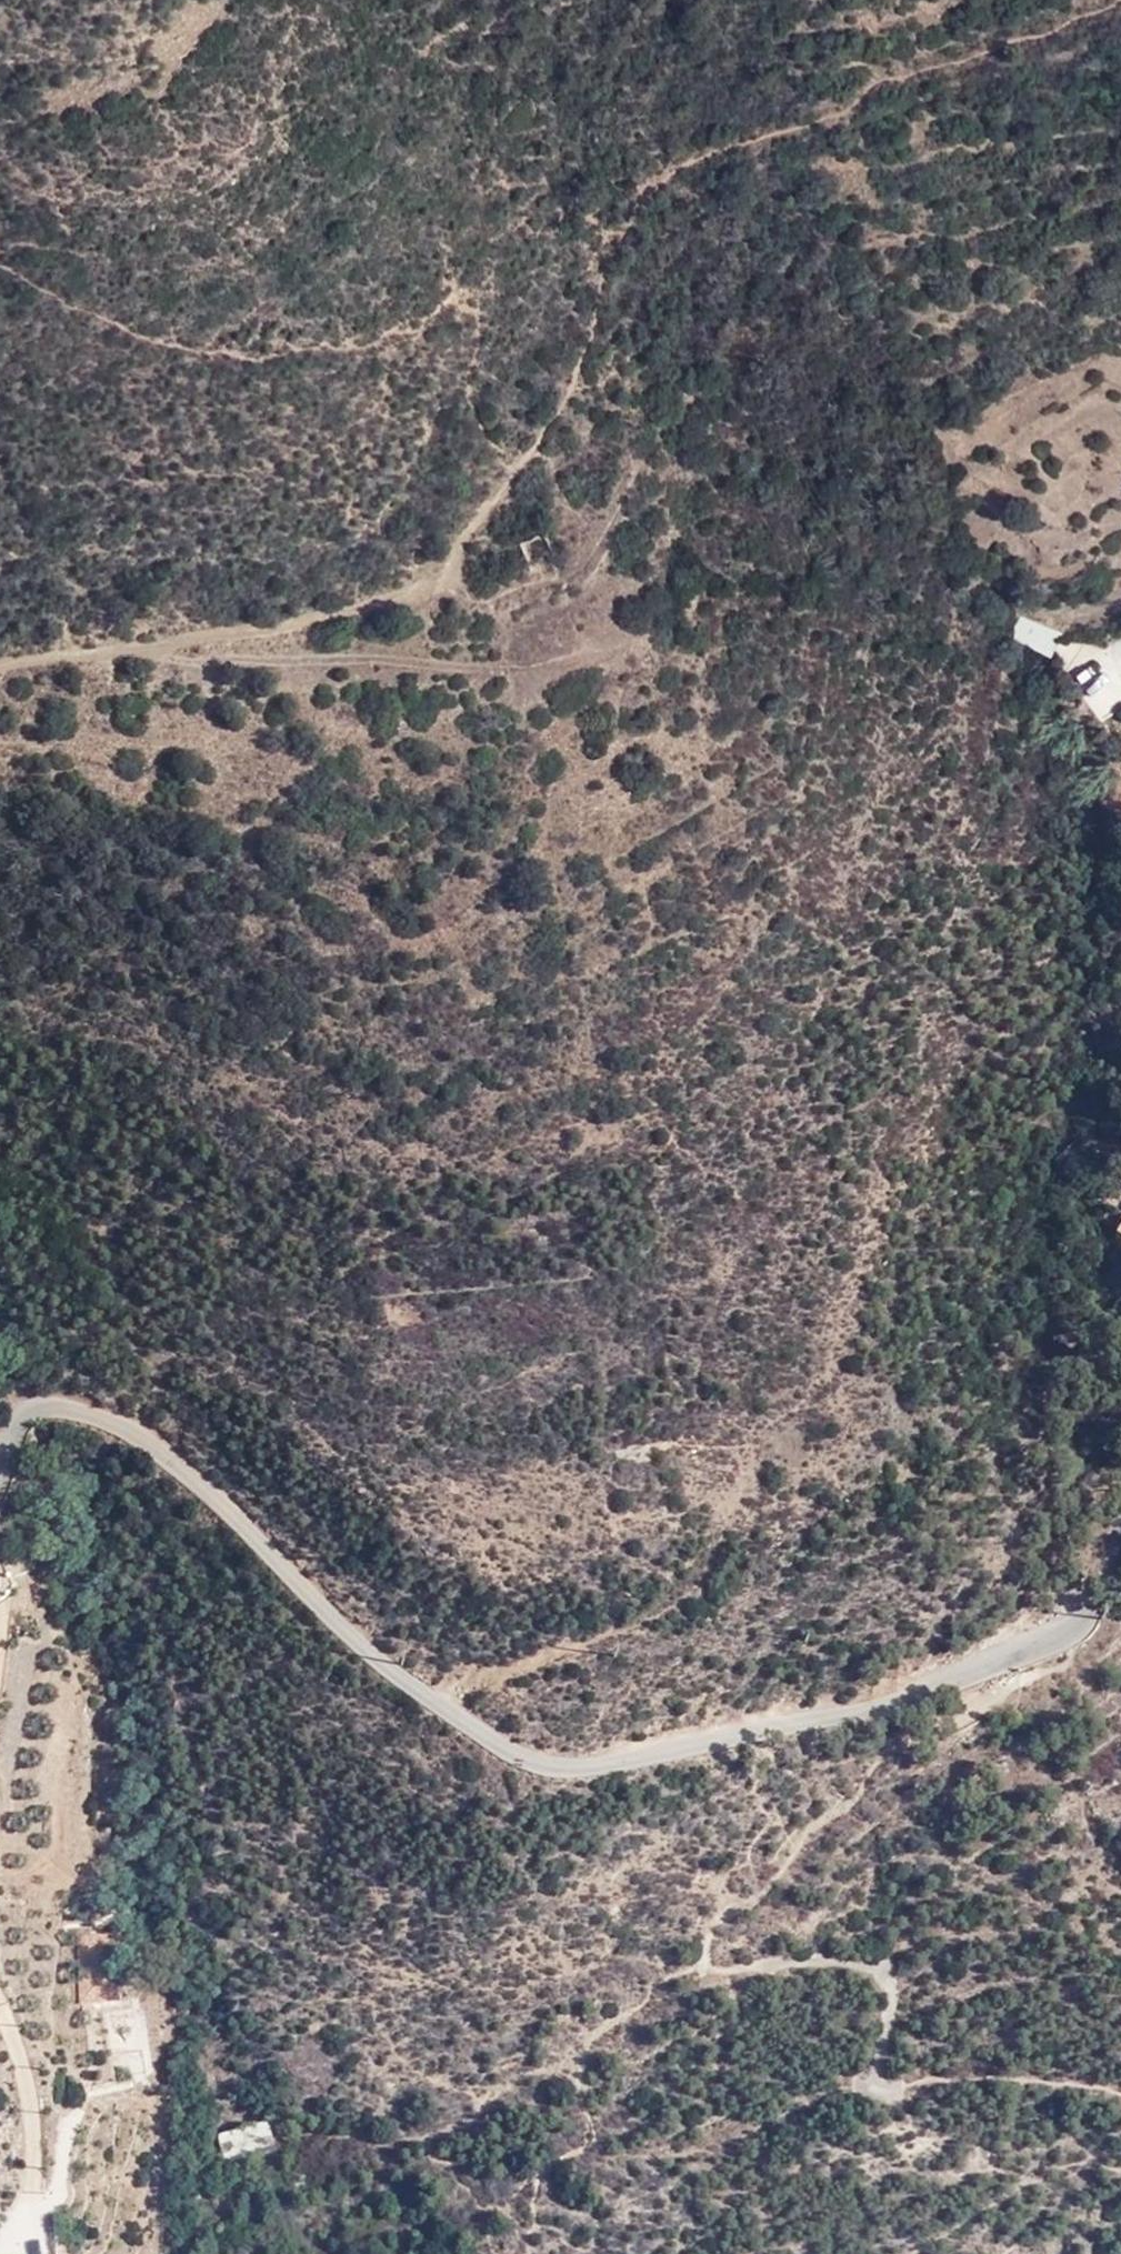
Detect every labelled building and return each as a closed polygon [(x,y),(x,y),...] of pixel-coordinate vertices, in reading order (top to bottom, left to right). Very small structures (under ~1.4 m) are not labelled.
[(1106,1663),(1113,1672),(1120,1666),(1120,1652),(1106,1663)] [(325,2071),(324,2052),(293,2055),(294,2075),(325,2071)] [(224,2079),(220,2062),(200,2067),(203,2084),(224,2079)] [(239,2118),(236,2108),(216,2115),(219,2124),(239,2118)] [(274,2151),(267,2123),(219,2136),(226,2164),(274,2151)]
